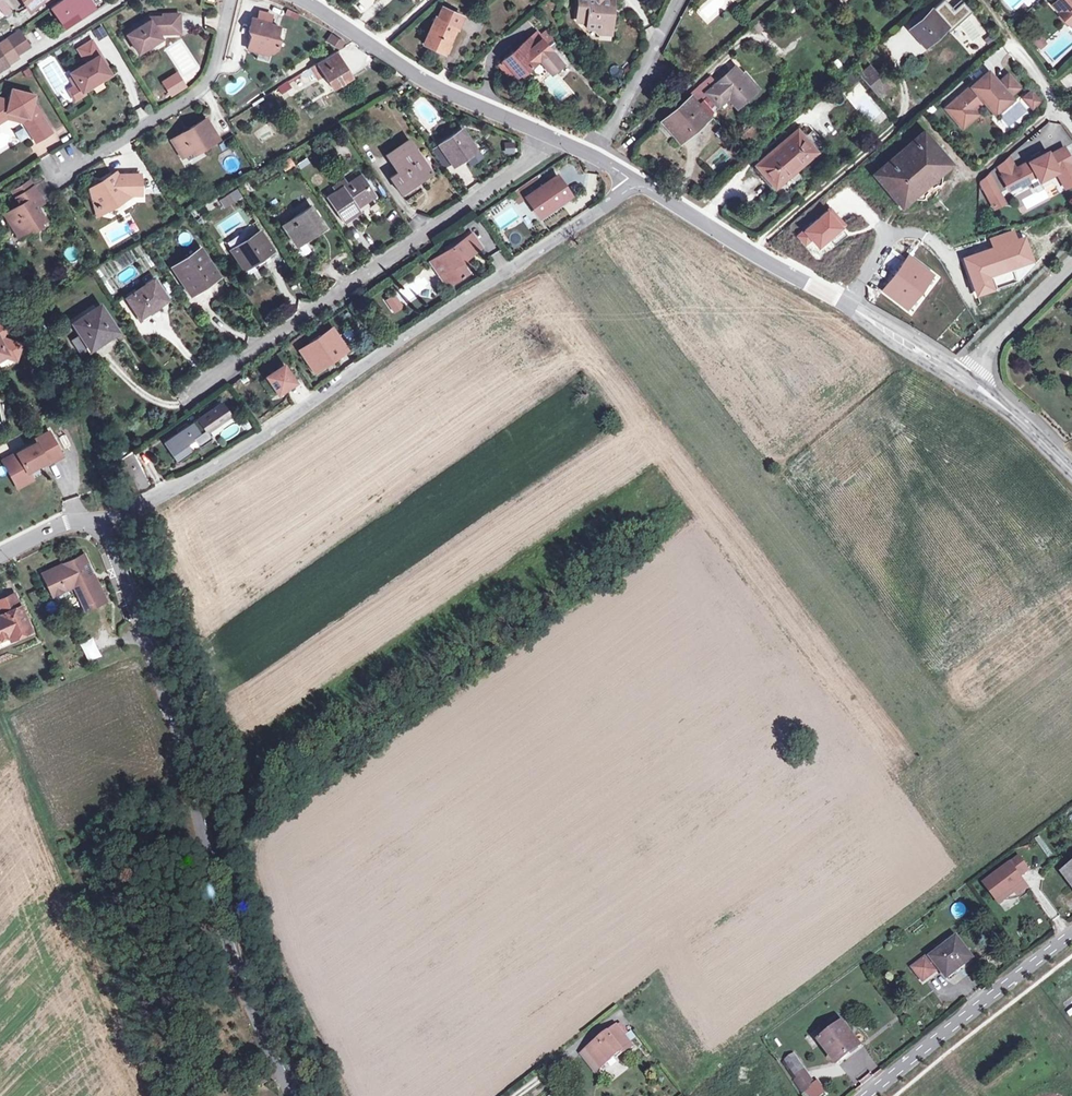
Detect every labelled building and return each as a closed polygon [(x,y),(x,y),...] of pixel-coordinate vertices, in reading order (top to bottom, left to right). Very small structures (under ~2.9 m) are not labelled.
[(22,0),(16,0),(10,4),(17,15),(28,8),(22,0)] [(28,8),(38,0),(22,0),(28,8)] [(88,0),(62,0),(51,7),(64,27),(93,8),(88,0)] [(610,29),(611,14),(609,14),(609,11),(612,8),(613,0),(577,0),(576,19),(578,22),(586,23),(586,29),(593,29),(598,34),(603,28),(610,29)] [(1053,4),(1070,22),(1071,21),(1071,0),(1057,0),(1053,4)] [(434,17),(425,35),(433,38),(429,47),(443,53),(454,27),(457,28),(461,16),(441,7),(436,17),(434,17)] [(924,46),(946,27),(932,10),(910,29),(924,46)] [(270,15),(258,12),(256,20),(268,23),(270,15)] [(163,22),(151,23),(128,37),(139,56),(162,41),(159,36),(160,34),(164,34),(164,36),(181,36),(180,18),(164,18),(163,19),(163,22)] [(256,20),(251,19),(248,32),(251,33),(247,49),(257,52),(257,49),(268,52),(271,52),(276,49),(279,39),(276,38),(279,27),(268,24),(268,23),(256,20)] [(93,31),(98,40),(107,35),(102,26),(93,31)] [(908,27),(884,40),(897,64),(921,51),(908,27)] [(17,30),(4,38),(16,56),(28,48),(17,30)] [(433,38),(425,35),(422,44),(429,47),(433,38)] [(1039,50),(1048,43),(1042,35),(1033,42),(1039,50)] [(341,42),(330,36),(326,42),(337,49),(341,42)] [(534,44),(528,37),(524,41),(502,60),(503,61),(515,75),(515,76),(527,65),(529,67),(538,59),(543,55),(534,44)] [(17,59),(16,56),(4,38),(0,41),(0,70),(17,59)] [(539,39),(534,44),(543,55),(538,59),(548,70),(559,61),(539,39)] [(168,49),(182,75),(197,66),(182,41),(168,49)] [(71,75),(83,95),(111,76),(100,59),(101,57),(92,43),(78,51),(87,66),(71,75)] [(287,88),(289,92),(315,77),(316,79),(323,75),(332,88),(349,77),(334,53),(275,89),(278,94),(287,88)] [(510,80),(515,75),(503,61),(498,65),(510,80)] [(868,84),(878,76),(869,65),(859,74),(868,84)] [(732,68),(716,83),(710,88),(705,92),(703,94),(695,84),(684,93),(689,98),(682,103),(661,121),(676,139),(690,127),(692,129),(717,108),(729,98),(736,107),(753,92),(732,68)] [(848,87),(857,80),(850,72),(841,80),(848,87)] [(710,88),(716,83),(707,73),(701,78),(710,88)] [(971,84),(945,108),(956,120),(968,109),(980,98),(983,100),(992,110),(1006,98),(1004,95),(1014,86),(1004,75),(991,86),(988,83),(990,81),(983,73),(971,84)] [(178,74),(163,83),(171,96),(185,88),(178,74)] [(887,87),(878,76),(868,84),(877,96),(886,88),(887,87)] [(401,84),(394,88),(398,95),(405,90),(401,84)] [(1028,88),(1019,96),(1029,106),(1038,99),(1028,88)] [(33,107),(35,98),(13,92),(10,103),(0,100),(0,123),(6,119),(7,115),(18,119),(17,124),(25,126),(36,145),(52,135),(44,120),(40,123),(34,113),(31,112),(33,107)] [(689,98),(684,93),(678,98),(682,103),(689,98)] [(956,120),(960,124),(972,113),(971,112),(983,100),(980,98),(968,109),(956,120)] [(36,108),(33,107),(31,112),(34,113),(40,123),(44,120),(36,108)] [(139,120),(146,116),(142,107),(135,110),(139,120)] [(0,123),(0,126),(8,122),(17,124),(18,119),(7,115),(6,119),(0,123)] [(200,146),(203,150),(218,140),(205,119),(171,140),(182,158),(200,146)] [(265,138),(270,131),(263,126),(258,133),(265,138)] [(748,148),(760,138),(751,126),(738,137),(748,148)] [(690,127),(676,139),(678,141),(679,140),(692,129),(690,127)] [(774,188),(816,151),(806,140),(796,128),(754,164),(774,188)] [(462,130),(438,146),(450,162),(451,164),(475,149),(462,130)] [(806,140),(816,151),(824,144),(815,133),(806,140)] [(877,176),(901,205),(948,164),(925,136),(923,133),(875,174),(877,176)] [(417,174),(420,179),(430,172),(408,140),(386,155),(397,172),(389,178),(396,188),(417,174)] [(504,143),(505,154),(515,154),(514,142),(504,143)] [(1002,175),(1008,187),(1018,181),(1020,184),(1028,180),(1027,177),(1035,172),(1038,178),(1055,169),(1064,185),(1071,180),(1071,163),(1062,145),(1048,153),(1046,150),(1039,154),(1034,156),(1014,168),(1003,174),(1002,175)] [(450,162),(438,146),(431,151),(442,168),(450,162)] [(1007,156),(996,165),(1003,174),(1014,168),(1007,156)] [(285,171),(294,165),(289,158),(281,165),(285,171)] [(988,173),(979,180),(994,207),(999,204),(997,199),(1001,197),(988,173)] [(399,193),(420,179),(417,174),(396,188),(399,193)] [(140,175),(119,175),(119,181),(115,183),(112,176),(111,176),(101,183),(94,181),(91,198),(98,209),(97,211),(101,212),(102,210),(109,212),(119,204),(123,202),(123,195),(140,194),(140,175)] [(338,196),(335,192),(327,198),(343,221),(357,212),(354,207),(373,195),(359,176),(348,184),(351,188),(338,196)] [(568,195),(555,176),(526,196),(539,216),(568,195)] [(11,192),(14,198),(32,186),(28,182),(11,192)] [(39,197),(32,186),(14,198),(19,206),(3,216),(15,235),(24,229),(27,233),(44,221),(36,208),(31,202),(39,197)] [(517,190),(509,195),(516,205),(523,200),(517,190)] [(42,203),(39,197),(31,202),(36,208),(42,203)] [(98,209),(91,198),(99,219),(109,212),(102,210),(101,212),(97,211),(98,209)] [(851,228),(829,205),(801,231),(804,235),(801,239),(807,246),(811,243),(822,254),(832,245),(837,249),(849,238),(844,234),(851,228)] [(281,222),(283,226),(282,227),(295,246),(322,227),(310,208),(288,223),(285,219),(281,222)] [(18,239),(27,233),(24,229),(15,235),(18,239)] [(211,232),(215,242),(222,238),(218,229),(211,232)] [(1026,236),(1019,239),(1016,230),(990,239),(993,246),(962,256),(976,299),(998,292),(993,277),(1036,263),(1026,236)] [(251,258),(253,261),(269,250),(257,233),(231,250),(241,265),(251,258)] [(471,234),(436,257),(439,261),(433,266),(442,281),(451,283),(458,278),(459,279),(463,276),(462,275),(467,272),(463,266),(460,262),(465,258),(480,248),(471,234)] [(206,279),(208,282),(216,277),(199,251),(173,268),(188,290),(206,279)] [(935,272),(907,253),(881,290),(909,309),(935,272)] [(430,261),(433,266),(439,261),(436,257),(430,261)] [(167,299),(154,280),(126,299),(139,318),(167,299)] [(37,312),(33,305),(27,309),(31,315),(37,312)] [(87,345),(96,360),(120,345),(112,334),(116,331),(99,306),(72,324),(87,345)] [(2,358),(8,360),(10,361),(13,360),(15,359),(16,357),(17,355),(17,353),(18,350),(17,348),(15,346),(13,345),(2,341),(4,333),(2,330),(0,329),(0,359),(2,358)] [(326,353),(330,360),(344,350),(331,329),(299,350),(309,365),(326,353)] [(96,360),(87,345),(78,351),(88,366),(96,360)] [(314,371),(330,360),(326,353),(309,365),(314,371)] [(283,365),(267,377),(278,393),(295,382),(283,365)] [(190,451),(186,445),(193,440),(198,446),(210,438),(205,432),(228,416),(220,404),(164,442),(176,461),(190,451)] [(19,475),(29,469),(46,460),(48,463),(64,454),(50,429),(34,438),(36,441),(9,456),(19,475)] [(131,451),(117,460),(134,493),(149,486),(131,451)] [(19,486),(34,478),(29,469),(19,475),(9,456),(4,459),(19,486)] [(86,575),(91,573),(82,552),(39,572),(50,594),(71,584),(83,609),(102,601),(95,586),(92,586),(86,575)] [(92,586),(95,586),(96,585),(91,573),(86,575),(92,586)] [(0,614),(0,639),(8,635),(10,639),(30,630),(13,593),(0,599),(0,611),(1,613),(0,614)] [(88,662),(101,657),(93,639),(80,645),(88,662)] [(1071,823),(1071,806),(1063,813),(1071,823)] [(1020,860),(986,886),(999,903),(1015,891),(1018,895),(1027,888),(1019,878),(1028,871),(1020,860)] [(956,939),(931,958),(928,960),(926,958),(913,968),(923,982),(937,971),(935,969),(938,966),(947,979),(972,960),(956,939)] [(837,1018),(820,1031),(822,1033),(817,1036),(821,1041),(820,1042),(836,1063),(858,1046),(842,1025),(837,1018)] [(599,1060),(603,1066),(619,1054),(621,1056),(631,1047),(615,1027),(585,1050),(592,1059),(599,1060)] [(794,1053),(781,1062),(802,1093),(813,1085),(805,1073),(806,1072),(794,1053)] [(599,1060),(592,1059),(600,1069),(603,1066),(599,1060)] [(259,1077),(263,1085),(268,1082),(263,1074),(259,1077)]
